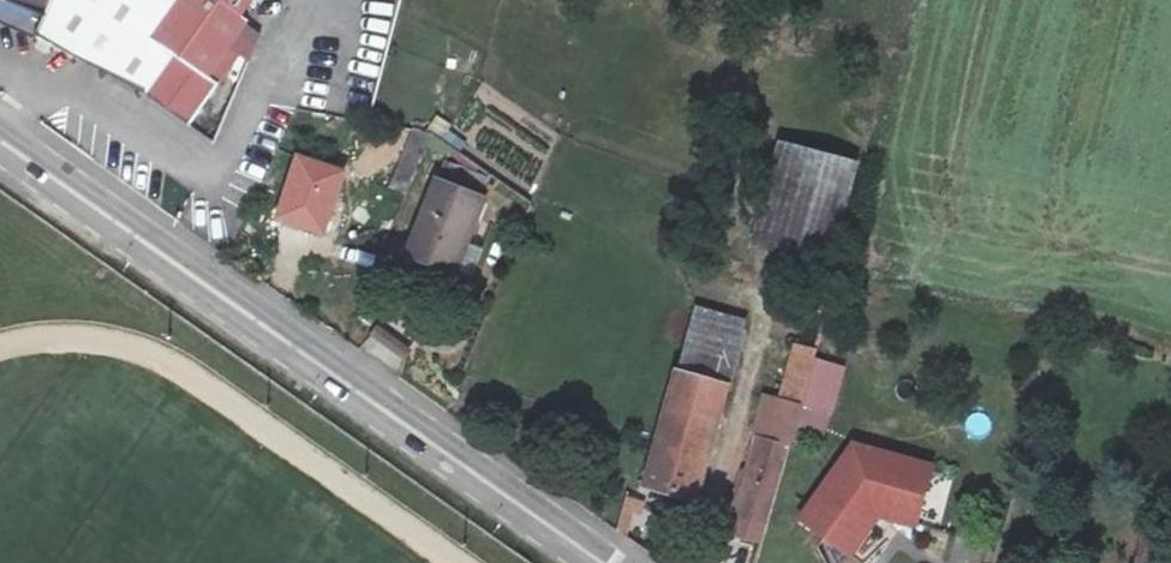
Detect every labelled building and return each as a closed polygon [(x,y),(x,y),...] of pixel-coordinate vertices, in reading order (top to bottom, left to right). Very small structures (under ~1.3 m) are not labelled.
[(34,40),(43,21),(52,0),(0,0),(0,24),(34,40)] [(147,44),(171,60),(140,104),(184,135),(217,89),(204,80),(244,23),(238,20),(252,0),(178,0),(169,13),(151,0),(139,0),(126,19),(99,0),(94,0),(67,35),(125,76),(147,44)] [(429,135),(407,130),(384,194),(403,202),(431,135),(429,135)] [(785,141),(767,201),(851,224),(868,165),(785,141)] [(491,178),(448,148),(408,255),(453,273),(491,178)] [(322,235),(341,174),(298,160),(277,221),(322,235)] [(851,224),(767,201),(754,247),(838,271),(851,224)] [(698,306),(721,312),(725,296),(703,290),(698,306)] [(780,402),(799,407),(820,335),(831,297),(811,291),(780,402)] [(745,318),(721,312),(698,306),(658,449),(647,489),(692,502),(745,318)] [(417,346),(386,324),(376,338),(408,361),(417,346)] [(799,407),(780,402),(747,518),(766,524),(799,407)] [(910,530),(926,470),(848,449),(797,526),(848,561),(866,535),(856,528),(864,517),(910,530)]
